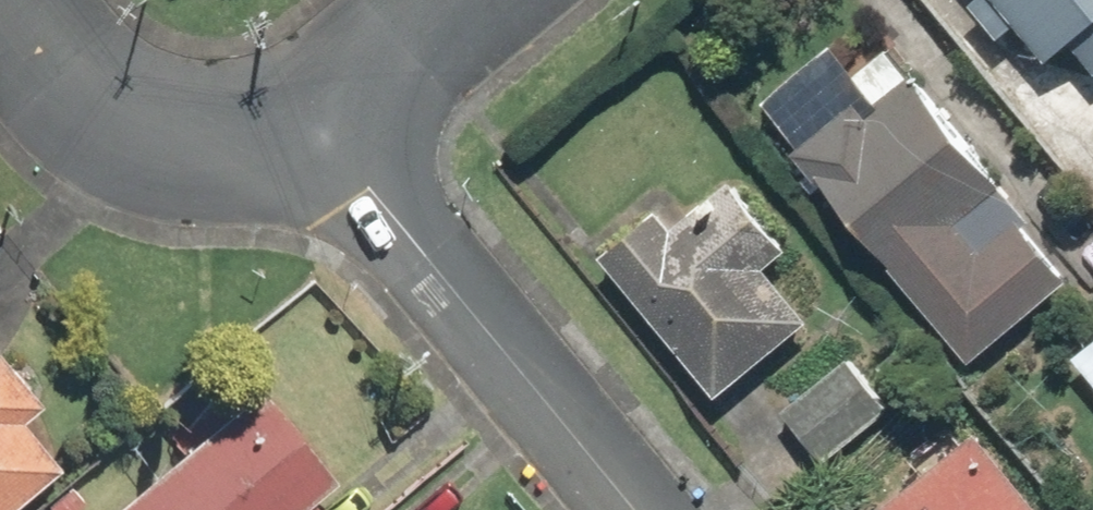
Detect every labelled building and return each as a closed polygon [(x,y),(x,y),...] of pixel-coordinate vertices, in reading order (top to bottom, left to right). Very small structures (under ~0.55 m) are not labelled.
[(964,2),(993,36),(1011,20),(1076,96),(1092,81),(1092,0),(966,0),(964,2)] [(845,82),(856,95),(785,155),(964,365),(1060,283),(1010,224),(1000,232),(977,205),(997,189),(881,52),(845,82)] [(657,207),(593,259),(710,400),(801,325),(761,276),(788,253),(731,183),(675,229),(657,207)] [(1067,361),(1092,391),(1092,338),(1067,361)] [(844,360),(776,416),(817,466),(886,410),(844,360)] [(57,467),(15,419),(32,404),(0,367),(0,509),(8,509),(57,467)] [(314,502),(332,488),(257,391),(103,509),(321,509),(314,502)] [(972,431),(872,509),(1034,509),(972,431)]
